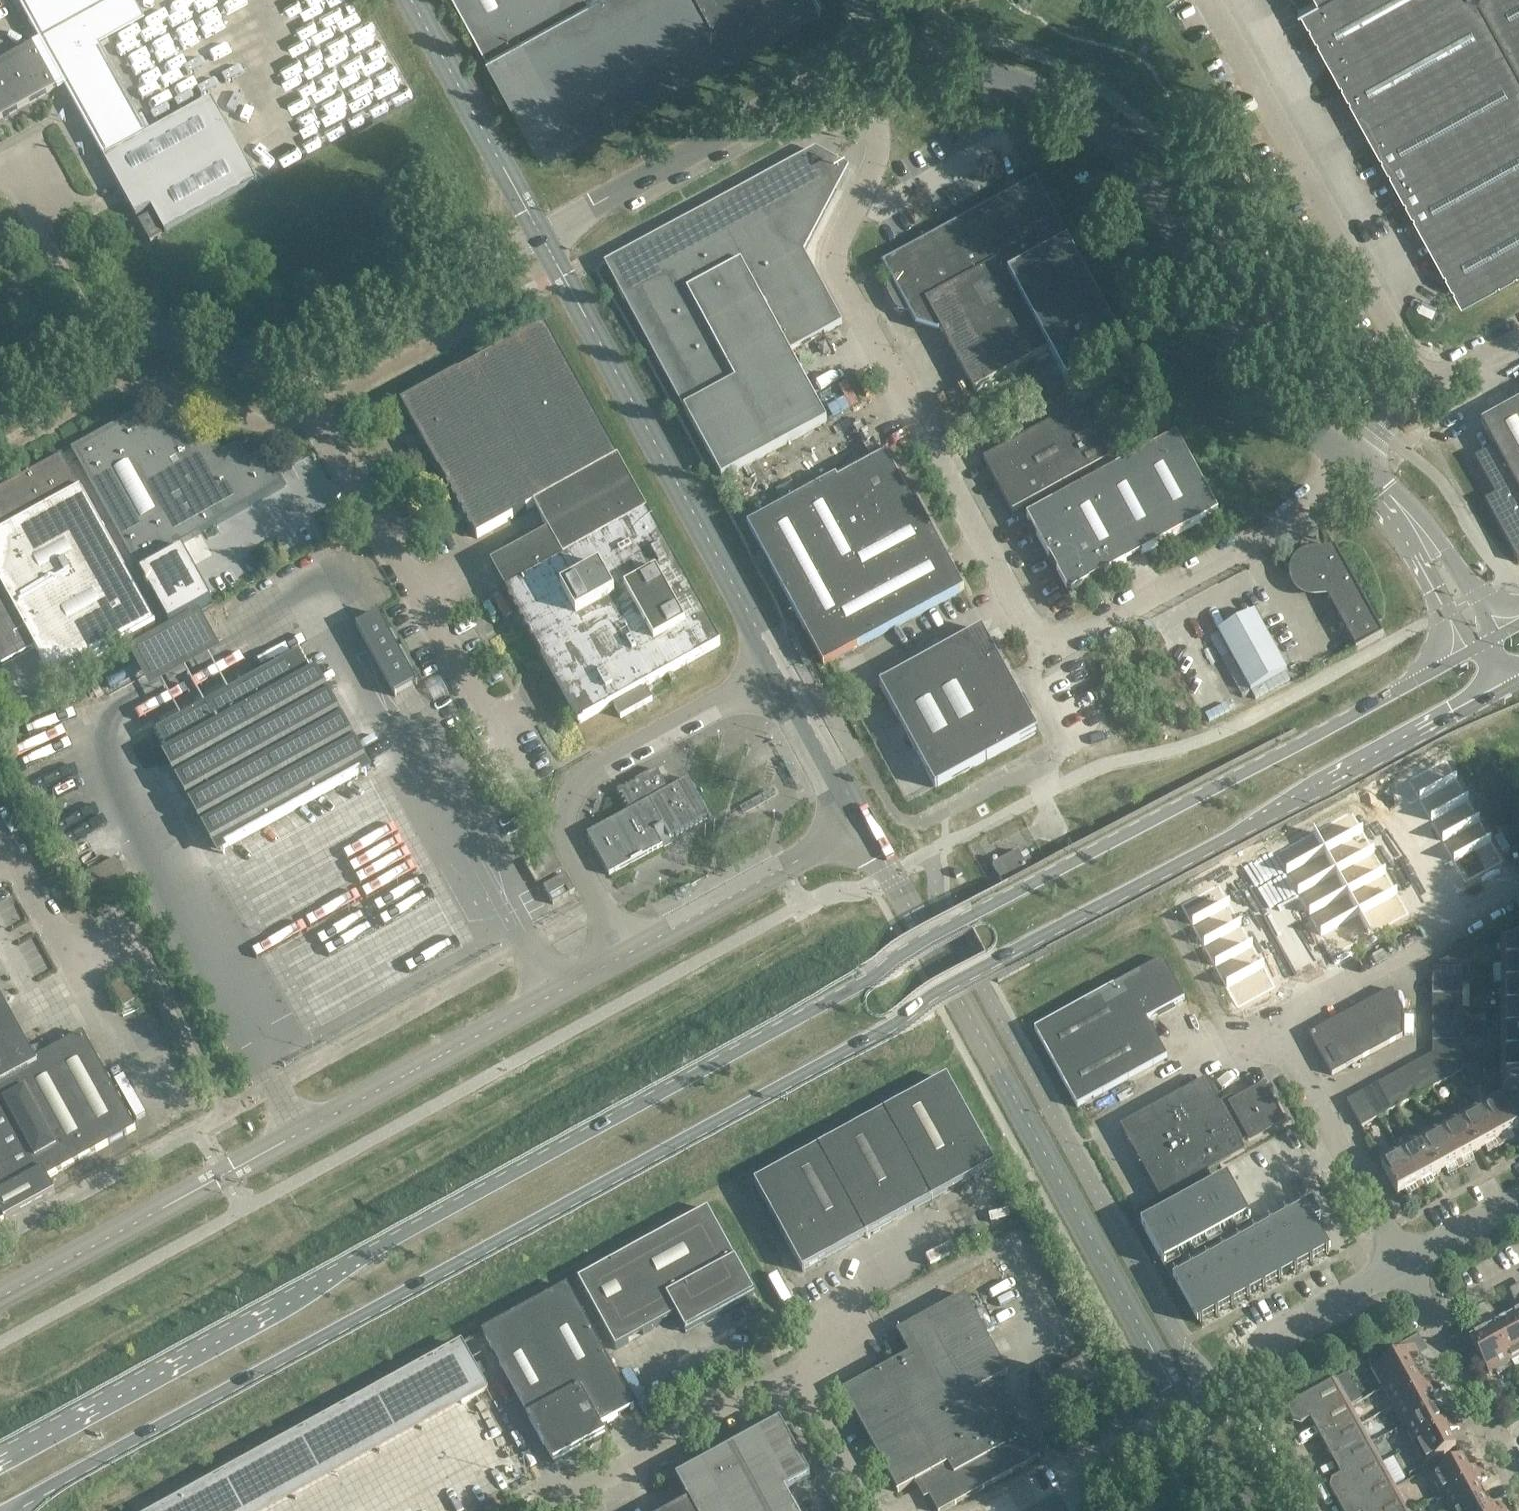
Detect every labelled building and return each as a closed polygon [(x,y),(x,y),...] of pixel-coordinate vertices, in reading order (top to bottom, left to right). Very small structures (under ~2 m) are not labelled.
[(148,134),(96,38),(140,15),(132,0),(16,0),(39,41),(0,62),(0,119),(64,84),(136,217),(152,208),(166,233),(257,183),(211,99),(148,134)] [(543,156),(822,3),(820,0),(457,0),(543,156)] [(1301,3),(1299,4),(1299,6),(1300,7),(1302,5),(1326,48),(1333,62),(1334,62),(1358,107),(1366,121),(1373,134),(1422,223),(1429,237),(1430,238),(1438,251),(1463,296),(1518,265),(1518,0),(1299,0),(1301,3)] [(822,166),(814,151),(628,252),(622,255),(604,264),(683,411),(684,410),(721,479),(826,422),(817,405),(788,352),(804,344),(805,344),(824,334),(842,323),(818,279),(804,253),(836,191),(827,175),(831,169),(823,165),(822,166)] [(1035,185),(886,265),(894,280),(892,283),(891,287),(891,291),(891,295),(896,304),(899,307),(903,309),(906,310),(910,310),(919,325),(933,318),(974,391),(1048,351),(1066,386),(1126,354),(1035,185)] [(150,215),(139,221),(138,222),(150,243),(162,236),(150,215)] [(544,327),(402,406),(476,539),(535,506),(550,532),(491,565),(579,723),(720,645),(544,327)] [(1089,402),(983,459),(991,474),(994,471),(1001,483),(997,485),(1012,511),(1117,454),(1089,402)] [(1481,424),(1494,448),(1475,458),(1495,496),(1484,501),(1518,563),(1518,562),(1518,402),(1481,424)] [(134,415),(70,450),(135,569),(283,488),(264,454),(247,463),(238,446),(221,455),(212,438),(195,447),(186,430),(178,435),(173,426),(164,431),(160,423),(143,432),(134,415)] [(1217,514),(1176,437),(1026,518),(1068,595),(1217,514)] [(887,449),(870,459),(871,462),(854,471),(853,469),(747,527),(823,667),(963,591),(906,484),(903,486),(893,469),(897,467),(887,449)] [(61,456),(0,489),(0,666),(33,648),(52,682),(154,625),(61,456)] [(1328,592),(1328,598),(1356,649),(1354,650),(1355,651),(1383,636),(1334,547),(1333,548),(1337,554),(1311,556),(1308,556),(1306,557),(1304,558),(1301,560),(1299,562),(1298,564),(1296,565),(1295,568),(1294,572),(1294,574),(1294,576),(1295,579),(1295,581),(1296,583),(1298,586),(1300,588),(1302,590),(1304,591),(1307,592),(1310,593),(1312,593),(1314,593),(1328,592)] [(1262,609),(1227,629),(1259,689),(1295,669),(1262,609)] [(133,648),(140,660),(144,658),(139,649),(142,648),(140,645),(161,634),(163,636),(165,634),(164,632),(185,621),(186,623),(189,622),(194,630),(198,628),(192,616),(133,648)] [(379,616),(357,628),(393,695),(415,683),(409,672),(413,670),(401,648),(397,650),(394,644),(398,642),(392,631),(388,633),(379,616)] [(981,631),(949,648),(879,686),(934,789),(1037,732),(981,631)] [(176,720),(153,733),(169,762),(171,761),(224,858),(368,779),(314,682),(316,681),(300,651),(240,684),(241,686),(177,722),(176,720)] [(614,707),(620,718),(652,701),(646,689),(614,707)] [(1412,804),(1457,779),(1446,758),(1400,783),(1412,804)] [(616,792),(626,809),(581,834),(607,881),(672,845),(669,840),(689,829),(709,818),(687,779),(667,790),(663,783),(656,770),(643,777),(616,792)] [(1423,825),(1469,800),(1457,779),(1412,804),(1423,825)] [(1435,845),(1480,820),(1469,800),(1423,825),(1435,845)] [(1324,852),(1370,827),(1358,807),(1313,832),(1324,852)] [(1446,866),(1491,841),(1480,820),(1435,845),(1446,866)] [(1336,873),(1381,848),(1370,827),(1324,852),(1336,873)] [(1279,877),(1324,852),(1313,832),(1267,857),(1279,877)] [(1457,887),(1503,862),(1491,841),(1446,866),(1457,887)] [(1019,853),(1016,848),(991,862),(1004,886),(1029,871),(1024,861),(1032,857),(1027,848),(1019,853)] [(1347,894),(1392,869),(1381,848),(1336,873),(1347,894)] [(1290,898),(1336,873),(1324,852),(1279,877),(1290,898)] [(80,883),(94,908),(131,888),(117,862),(80,883)] [(1358,914),(1404,889),(1392,869),(1347,894),(1358,914)] [(1301,919),(1347,894),(1336,873),(1290,898),(1301,919)] [(574,892),(565,876),(543,888),(548,898),(565,889),(569,895),(574,892)] [(1191,926),(1237,901),(1225,880),(1180,905),(1191,926)] [(1370,935),(1415,910),(1404,889),(1358,914),(1370,935)] [(1313,939),(1358,914),(1347,894),(1301,919),(1313,939)] [(1202,946),(1248,921),(1237,901),(1191,926),(1202,946)] [(1324,960),(1370,935),(1358,914),(1313,939),(1324,960)] [(1214,967),(1259,942),(1248,921),(1202,946),(1214,967)] [(1501,964),(1518,964),(1518,940),(1501,940),(1501,964)] [(1225,988),(1271,963),(1259,942),(1214,967),(1225,988)] [(1462,979),(1462,952),(1432,968),(1432,979),(1462,979)] [(1161,963),(1033,1033),(1076,1111),(1153,1069),(1143,1050),(1156,1043),(1146,1024),(1183,1003),(1161,963)] [(1237,1008),(1282,983),(1271,963),(1225,988),(1237,1008)] [(1501,964),(1501,986),(1518,986),(1518,964),(1501,964)] [(1462,995),(1462,979),(1432,979),(1432,995),(1462,995)] [(110,987),(125,1015),(138,1008),(123,980),(110,987)] [(1501,986),(1501,1009),(1518,1009),(1518,986),(1501,986)] [(1402,1011),(1391,991),(1362,1007),(1384,1047),(1402,1037),(1402,1011)] [(1462,1011),(1462,995),(1432,995),(1432,1011),(1462,1011)] [(55,1194),(46,1179),(135,1131),(81,1035),(34,1061),(0,1000),(0,1224),(55,1194)] [(1384,1047),(1362,1007),(1336,1021),(1358,1061),(1384,1047)] [(1501,1009),(1501,1032),(1518,1032),(1518,1009),(1501,1009)] [(1462,1028),(1462,1011),(1432,1011),(1432,1028),(1462,1028)] [(1358,1061),(1336,1021),(1309,1035),(1331,1076),(1358,1061)] [(1462,1044),(1462,1028),(1432,1028),(1432,1044),(1462,1044)] [(1501,1032),(1501,1055),(1518,1055),(1518,1032),(1501,1032)] [(1462,1072),(1462,1044),(1432,1044),(1432,1054),(1462,1072)] [(1462,1072),(1432,1054),(1422,1059),(1437,1086),(1462,1072)] [(1501,1055),(1501,1078),(1518,1078),(1518,1055),(1501,1055)] [(1437,1086),(1422,1059),(1407,1068),(1422,1094),(1437,1086)] [(1422,1094),(1407,1068),(1392,1076),(1406,1102),(1422,1094)] [(1406,1102),(1392,1076),(1377,1084),(1391,1111),(1406,1102)] [(1501,1078),(1501,1099),(1499,1100),(1500,1100),(1502,1100),(1518,1100),(1518,1078),(1501,1078)] [(1205,1081),(1119,1127),(1158,1200),(1244,1152),(1239,1143),(1246,1139),(1247,1141),(1281,1123),(1262,1088),(1232,1105),(1230,1101),(1219,1107),(1205,1081)] [(992,1172),(943,1084),(751,1190),(799,1277),(847,1250),(941,1199),(992,1172)] [(1391,1111),(1377,1084),(1362,1093),(1376,1119),(1391,1111)] [(1376,1119),(1362,1093),(1346,1101),(1361,1127),(1376,1119)] [(1500,1100),(1499,1100),(1481,1109),(1501,1145),(1514,1138),(1511,1133),(1518,1129),(1517,1126),(1502,1100),(1500,1100)] [(1502,1100),(1517,1126),(1518,1125),(1518,1100),(1502,1100)] [(1501,1145),(1481,1109),(1461,1120),(1478,1151),(1484,1147),(1487,1152),(1501,1145)] [(1478,1151),(1461,1120),(1441,1131),(1461,1167),(1474,1160),(1471,1155),(1478,1151)] [(1461,1167),(1441,1131),(1421,1142),(1438,1173),(1444,1169),(1447,1174),(1461,1167)] [(1438,1173),(1421,1142),(1401,1153),(1421,1189),(1434,1182),(1431,1177),(1438,1173)] [(1421,1189),(1401,1153),(1380,1164),(1397,1195),(1405,1191),(1407,1196),(1421,1189)] [(1205,1241),(1220,1233),(1217,1228),(1221,1225),(1228,1238),(1232,1236),(1225,1223),(1229,1221),(1232,1226),(1247,1218),(1248,1220),(1247,1221),(1248,1222),(1250,1221),(1226,1178),(1183,1201),(1205,1241)] [(1234,1304),(1246,1298),(1246,1299),(1247,1298),(1247,1297),(1248,1297),(1248,1298),(1249,1297),(1249,1296),(1261,1289),(1262,1290),(1263,1290),(1262,1289),(1264,1288),(1264,1289),(1265,1289),(1265,1288),(1265,1287),(1277,1281),(1278,1281),(1279,1281),(1278,1280),(1279,1279),(1280,1280),(1281,1280),(1280,1279),(1293,1272),(1293,1273),(1295,1272),(1294,1271),(1295,1271),(1296,1272),(1296,1271),(1296,1270),(1309,1263),(1309,1264),(1310,1264),(1310,1263),(1311,1262),(1312,1263),(1312,1262),(1325,1255),(1326,1255),(1326,1254),(1327,1253),(1327,1254),(1328,1254),(1330,1253),(1314,1223),(1320,1220),(1318,1216),(1322,1214),(1312,1196),(1171,1274),(1173,1278),(1174,1279),(1172,1280),(1196,1325),(1198,1324),(1199,1325),(1200,1324),(1199,1323),(1200,1323),(1201,1324),(1202,1323),(1201,1322),(1214,1315),(1215,1316),(1216,1316),(1215,1315),(1216,1314),(1217,1315),(1218,1315),(1217,1313),(1230,1306),(1231,1308),(1232,1307),(1231,1306),(1231,1305),(1232,1305),(1233,1306),(1234,1306),(1233,1305),(1234,1304)] [(1205,1241),(1183,1201),(1140,1225),(1164,1268),(1166,1267),(1165,1266),(1164,1266),(1163,1264),(1178,1256),(1175,1251),(1179,1249),(1186,1261),(1190,1259),(1183,1246),(1187,1244),(1190,1249),(1205,1241)] [(707,1210),(578,1281),(616,1349),(676,1317),(685,1333),(755,1296),(707,1210)] [(609,1364),(567,1287),(481,1333),(552,1464),(604,1436),(600,1428),(634,1409),(609,1364)] [(936,1510),(944,1510),(1039,1458),(1035,1452),(978,1347),(989,1341),(964,1295),(897,1333),(909,1355),(842,1392),(898,1493),(920,1481),(936,1510)] [(1479,1309),(1509,1364),(1518,1358),(1518,1335),(1509,1317),(1497,1324),(1486,1305),(1479,1309)] [(1509,1364),(1479,1309),(1471,1313),(1482,1332),(1469,1339),(1488,1375),(1509,1364)] [(1509,1317),(1518,1335),(1518,1312),(1509,1317)] [(1414,1345),(1396,1355),(1392,1348),(1367,1361),(1372,1369),(1382,1389),(1413,1371),(1407,1359),(1418,1352),(1414,1345)] [(1043,1413),(1063,1402),(1095,1385),(1083,1362),(1049,1380),(1042,1367),(1032,1373),(1039,1386),(1029,1391),(1044,1418),(1045,1417),(1043,1413)] [(1420,1384),(1413,1371),(1382,1389),(1393,1407),(1435,1384),(1431,1377),(1420,1384)] [(1335,1380),(1289,1405),(1287,1413),(1293,1423),(1300,1425),(1310,1420),(1320,1439),(1357,1418),(1335,1380)] [(1439,1391),(1435,1384),(1393,1407),(1403,1426),(1434,1410),(1428,1397),(1439,1391)] [(1441,1422),(1434,1410),(1403,1426),(1414,1445),(1456,1422),(1452,1415),(1441,1422)] [(1367,1437),(1357,1418),(1320,1439),(1330,1457),(1367,1437)] [(1460,1429),(1456,1422),(1414,1445),(1425,1465),(1455,1448),(1449,1435),(1460,1429)] [(688,1503),(693,1510),(795,1510),(784,1491),(809,1477),(779,1423),(676,1479),(688,1503)] [(1388,1475),(1367,1437),(1330,1457),(1340,1476),(1331,1481),(1329,1489),(1337,1503),(1388,1475)] [(1430,1476),(1441,1495),(1483,1472),(1480,1465),(1468,1472),(1461,1459),(1430,1476)] [(1483,1472),(1441,1495),(1450,1510),(1458,1510),(1482,1497),(1476,1485),(1487,1479),(1483,1472)] [(1388,1475),(1337,1503),(1341,1510),(1407,1510),(1388,1475)] [(159,1510),(194,1510),(186,1496),(159,1510)] [(1482,1497),(1458,1510),(1503,1510),(1505,1510),(1501,1503),(1489,1509),(1482,1497)] [(688,1503),(674,1510),(693,1510),(688,1503)]
